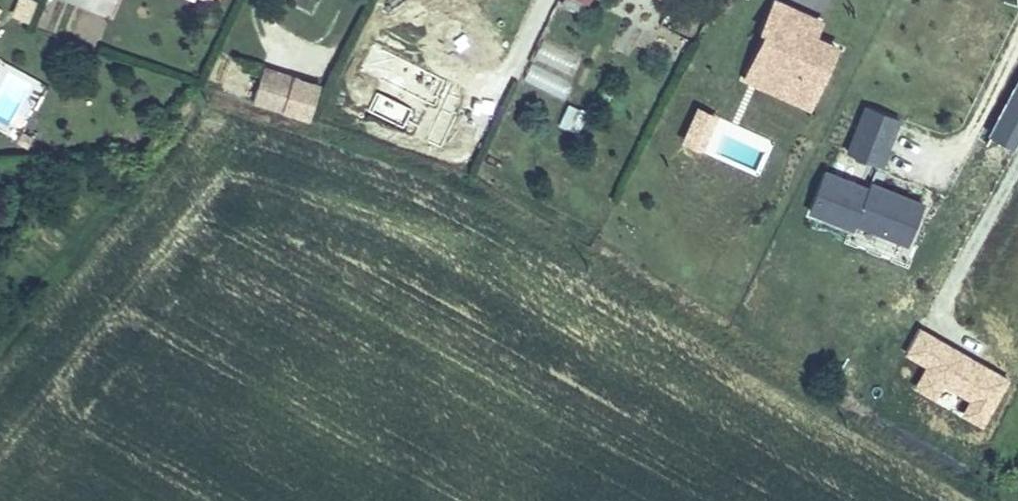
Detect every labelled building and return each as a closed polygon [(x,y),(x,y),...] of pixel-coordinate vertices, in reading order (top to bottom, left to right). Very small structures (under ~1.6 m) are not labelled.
[(36,0),(19,0),(17,6),(17,14),(28,19),(36,0)] [(762,74),(809,97),(834,48),(812,37),(805,34),(812,19),(777,1),(764,28),(768,30),(755,56),(768,63),(762,74)] [(805,34),(812,37),(820,23),(812,19),(805,34)] [(569,74),(577,56),(542,42),(534,60),(569,74)] [(768,63),(755,56),(749,68),(762,74),(768,63)] [(521,80),(560,99),(569,81),(530,62),(521,80)] [(278,109),(288,76),(258,67),(248,100),(278,109)] [(873,109),(854,154),(882,166),(902,121),(873,109)] [(857,227),(859,221),(910,244),(926,208),(884,190),(882,196),(828,172),(812,208),(857,227)]
